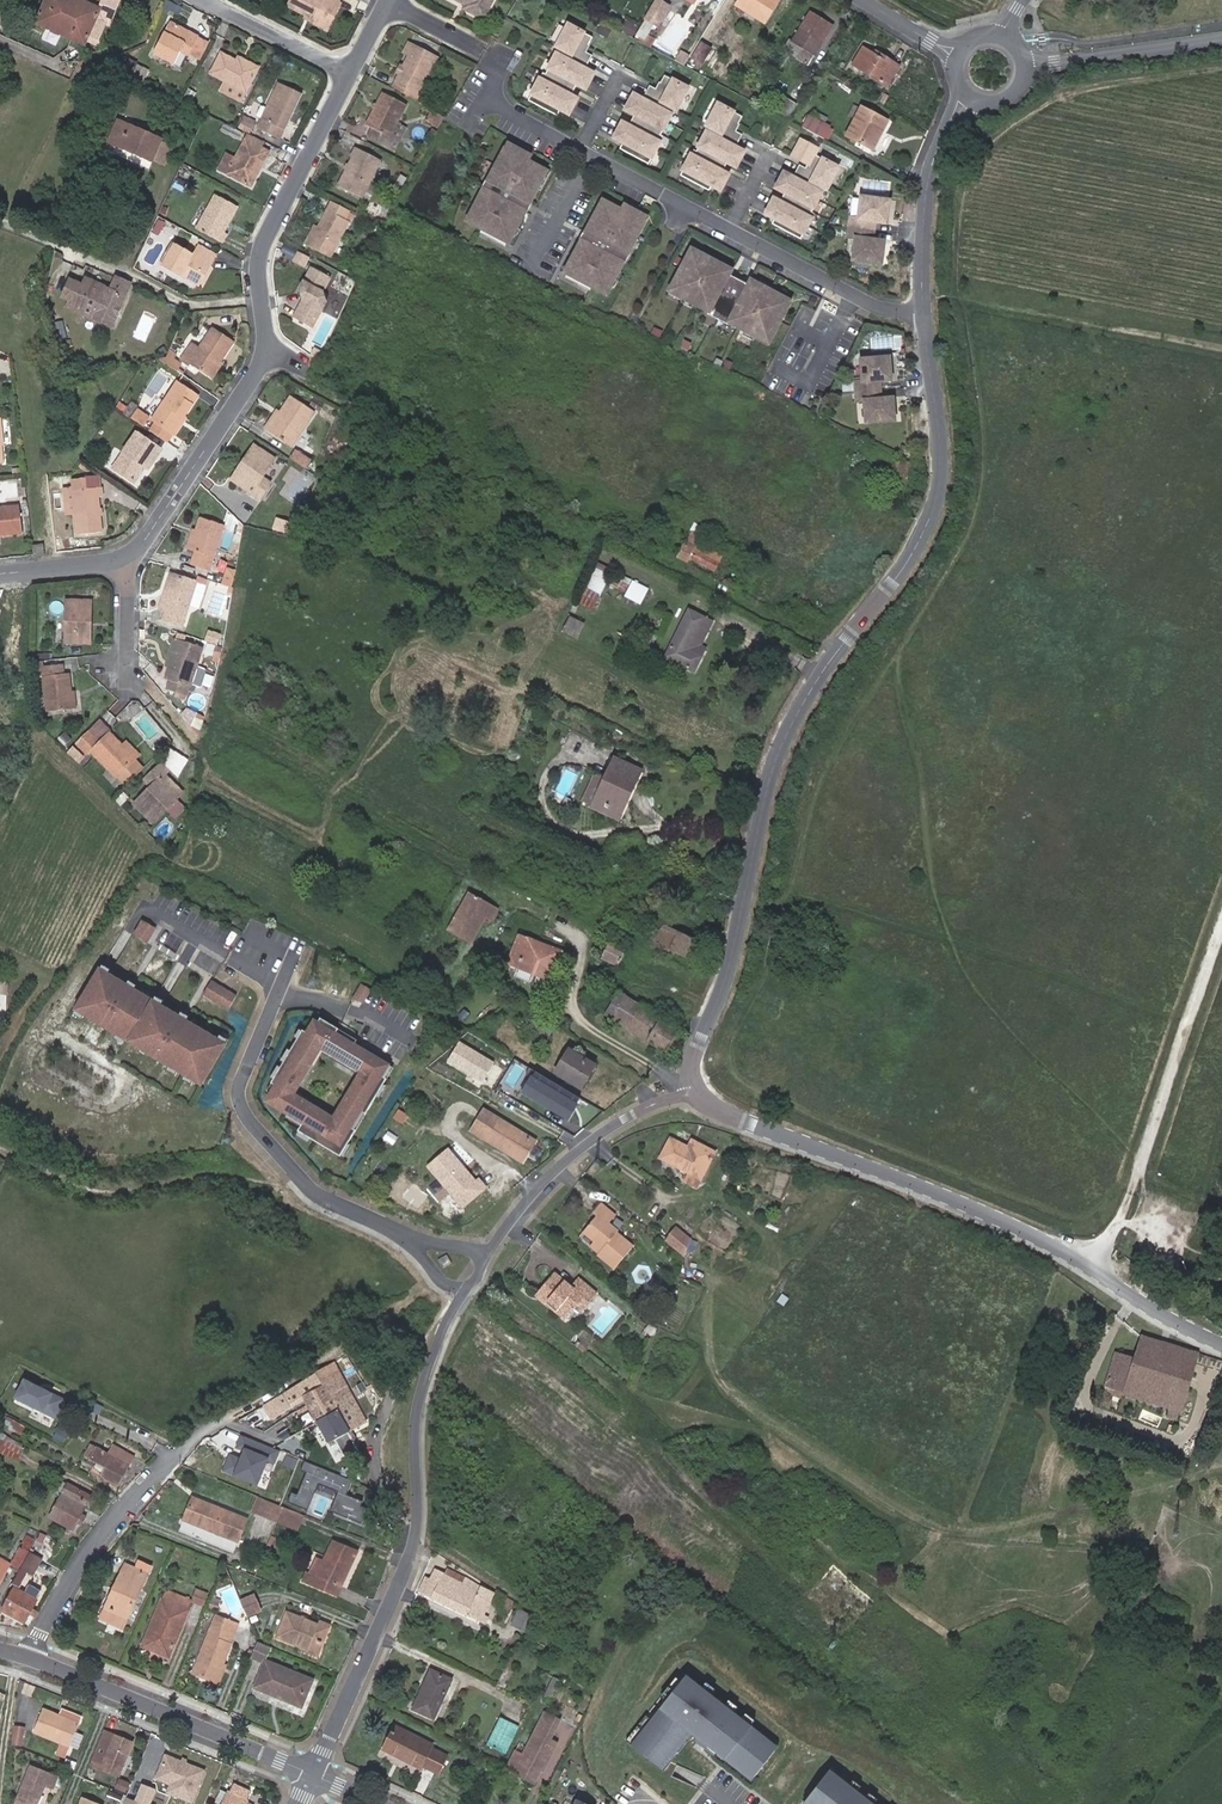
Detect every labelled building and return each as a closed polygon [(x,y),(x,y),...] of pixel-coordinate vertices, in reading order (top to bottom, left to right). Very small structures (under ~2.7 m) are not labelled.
[(96,42),(105,23),(109,25),(120,0),(46,0),(35,25),(80,45),(81,44),(92,49),(96,42)] [(146,2),(141,0),(131,0),(127,9),(139,15),(146,2)] [(285,9),(303,18),(324,29),(336,7),(340,6),(343,0),(290,0),(285,9)] [(461,8),(445,0),(439,0),(460,11),(461,8)] [(461,8),(460,11),(483,23),(494,0),(445,0),(461,8)] [(737,2),(766,20),(778,0),(738,0),(737,2)] [(328,34),(342,7),(340,6),(336,7),(324,29),(303,18),(301,21),(328,34)] [(833,22),(810,7),(792,36),(802,43),(804,40),(817,48),(833,22)] [(655,21),(646,16),(636,34),(645,39),(655,21)] [(592,35),(568,22),(556,45),(559,46),(545,72),(542,71),(528,97),(554,112),(557,106),(569,112),(577,96),(566,90),(568,85),(571,87),(574,81),(585,87),(594,71),(582,65),(585,60),(588,62),(592,53),(582,48),(583,44),(586,46),(592,35)] [(151,56),(154,58),(172,67),(184,44),(191,48),(197,37),(169,23),(151,56)] [(197,37),(191,48),(201,53),(207,42),(197,37)] [(414,105),(438,60),(407,44),(400,56),(406,59),(401,68),(397,77),(392,86),(399,89),(396,96),(414,105)] [(711,51),(700,44),(689,61),(700,68),(711,51)] [(862,44),(852,62),(886,82),(898,60),(881,50),(879,54),(872,50),(862,44)] [(882,48),(875,45),(872,50),(879,54),(881,50),(882,48)] [(814,51),(806,47),(799,58),(807,63),(814,51)] [(688,56),(679,51),(675,59),(684,64),(688,56)] [(220,82),(242,93),(256,68),(233,57),(232,60),(216,52),(204,74),(220,82)] [(688,86),(664,73),(658,84),(661,86),(660,89),(649,84),(645,92),(647,93),(645,99),(633,93),(625,108),(636,115),(633,120),(636,122),(633,126),(622,120),(613,136),(625,142),(622,148),(648,162),(662,135),(659,134),(673,107),(676,109),(688,86)] [(242,93),(220,82),(215,92),(237,103),(242,93)] [(301,95),(277,83),(260,118),(257,117),(252,127),(277,138),(282,129),(285,130),(301,95)] [(396,96),(399,89),(392,86),(389,93),(396,96)] [(888,90),(883,87),(878,96),(883,99),(888,90)] [(788,114),(796,101),(786,96),(784,100),(777,96),(772,105),(788,114)] [(405,110),(379,97),(374,108),(370,114),(364,128),(369,131),(384,138),(389,141),(397,126),(405,110)] [(742,115),(718,102),(706,124),(708,126),(696,149),(693,148),(680,174),(706,187),(708,183),(720,189),(728,173),(717,167),(719,163),(721,165),(724,159),(735,165),(744,150),(732,143),(734,140),(737,141),(742,133),(731,127),(733,124),(736,126),(742,115)] [(886,115),(861,102),(846,131),(871,145),(886,115)] [(443,120),(429,113),(424,123),(437,130),(443,120)] [(803,127),(821,136),(828,123),(810,113),(803,127)] [(142,158),(152,136),(119,120),(108,142),(142,158)] [(250,129),(241,124),(238,131),(246,135),(247,135),(250,129)] [(399,146),(406,131),(397,126),(389,141),(399,146)] [(364,140),(379,148),(384,138),(369,131),(364,140)] [(226,179),(251,192),(260,173),(257,171),(266,152),(261,149),(264,144),(247,135),(246,135),(234,161),(226,179)] [(161,140),(152,136),(142,158),(150,162),(151,161),(164,167),(173,147),(160,141),(161,140)] [(532,203),(545,177),(526,167),(530,160),(533,155),(510,142),(489,180),(492,182),(488,189),(486,188),(481,196),(484,197),(476,213),(475,213),(470,221),(508,241),(513,233),(512,233),(520,217),(523,218),(528,210),(503,197),(507,189),(532,203)] [(266,152),(257,171),(260,173),(269,153),(266,152)] [(379,166),(352,153),(334,190),(361,203),(379,166)] [(838,165),(813,153),(807,164),(811,165),(809,168),(799,163),(794,171),(797,173),(795,176),(783,171),(775,186),(786,192),(784,198),(786,199),(785,203),(773,196),(765,212),(776,218),(773,223),(800,237),(813,211),(811,210),(823,186),(826,188),(838,165)] [(219,176),(226,179),(234,161),(228,158),(219,176)] [(549,170),(530,160),(526,167),(545,177),(549,170)] [(237,208),(214,195),(195,228),(223,244),(228,235),(223,232),(237,208)] [(886,199),(861,196),(858,218),(850,217),(848,237),(856,238),(853,259),(879,263),(880,256),(883,256),(885,240),(872,239),(875,221),(887,222),(889,206),(886,206),(886,199)] [(623,209),(604,199),(600,207),(619,217),(623,209)] [(629,254),(649,217),(626,204),(623,209),(619,217),(600,207),(587,232),(612,245),(608,252),(583,239),(579,248),(581,249),(573,265),(572,264),(568,273),(606,293),(611,285),(610,284),(618,268),(621,270),(625,262),(622,260),(626,253),(629,254)] [(347,217),(328,207),(316,229),(312,227),(302,248),(329,262),(348,226),(344,224),(347,217)] [(191,256),(169,245),(157,267),(194,286),(205,264),(210,267),(215,256),(196,246),(191,256)] [(736,294),(738,290),(743,280),(730,273),(733,268),(705,254),(704,256),(691,249),(671,287),(685,294),(683,296),(710,310),(712,308),(730,318),(729,320),(756,334),(757,332),(771,339),(790,302),(778,295),(779,293),(751,278),(741,297),(736,294)] [(205,264),(194,286),(198,288),(210,267),(205,264)] [(329,283),(307,272),(295,295),(299,304),(289,323),(305,330),(310,322),(316,324),(324,308),(320,299),(329,283)] [(113,327),(130,286),(124,282),(115,279),(110,290),(89,281),(86,287),(70,280),(62,298),(78,305),(75,312),(113,327)] [(208,377),(218,362),(229,344),(209,331),(196,352),(186,346),(179,357),(208,377)] [(887,357),(861,359),(863,381),(855,382),(857,401),(864,401),(867,423),(892,420),(892,414),(895,414),(893,398),(881,399),(880,380),(892,380),(890,363),(888,364),(887,357)] [(223,365),(218,362),(208,377),(213,380),(223,365)] [(147,431),(164,443),(171,434),(182,417),(195,397),(174,383),(149,418),(154,421),(147,431)] [(278,413),(267,431),(290,445),(311,411),(288,397),(278,413)] [(261,427),(267,431),(278,413),(272,409),(261,427)] [(182,417),(171,434),(176,437),(187,421),(182,417)] [(144,469),(148,471),(160,453),(136,437),(114,471),(135,484),(139,477),(132,472),(137,464),(144,469)] [(258,504),(270,485),(262,480),(275,462),(252,447),(240,464),(243,465),(230,484),(258,504)] [(866,448),(857,474),(859,475),(870,449),(866,448)] [(294,458),(309,468),(314,461),(299,451),(294,458)] [(901,491),(912,466),(903,462),(896,475),(890,473),(885,484),(901,491)] [(144,469),(137,464),(132,472),(139,477),(144,469)] [(74,520),(75,538),(100,536),(97,501),(101,500),(100,491),(84,492),(84,483),(71,484),(71,490),(72,493),(74,520)] [(58,521),(68,520),(74,520),(72,493),(71,490),(55,492),(58,521)] [(19,536),(17,506),(0,508),(0,538),(19,536)] [(194,533),(187,552),(193,553),(189,566),(208,572),(224,528),(199,519),(194,533)] [(695,528),(679,562),(686,565),(689,560),(715,572),(721,559),(695,547),(702,532),(695,528)] [(183,550),(187,552),(194,533),(189,531),(183,550)] [(584,589),(581,594),(596,601),(612,570),(599,564),(586,590),(584,589)] [(616,572),(609,586),(624,594),(632,580),(616,572)] [(181,628),(195,585),(170,576),(158,611),(166,613),(163,622),(181,628)] [(648,589),(633,581),(625,596),(640,603),(648,589)] [(596,601),(581,594),(576,605),(591,612),(596,601)] [(65,601),(63,648),(88,648),(88,626),(90,626),(91,602),(65,601)] [(688,648),(703,619),(688,612),(664,658),(694,673),(703,656),(688,648)] [(585,626),(573,619),(567,633),(579,639),(585,626)] [(710,623),(703,619),(688,648),(703,656),(707,649),(699,644),(710,623)] [(197,669),(203,651),(172,641),(170,650),(173,651),(162,681),(190,690),(190,688),(197,669)] [(38,716),(63,713),(61,696),(59,677),(53,678),(52,669),(34,671),(34,665),(27,666),(29,681),(34,681),(38,716)] [(203,671),(197,669),(190,688),(197,690),(199,689),(204,674),(203,671)] [(77,746),(81,749),(92,737),(98,742),(105,734),(96,726),(77,746)] [(205,748),(209,729),(199,727),(197,738),(205,748)] [(610,735),(600,730),(597,737),(606,742),(610,735)] [(132,760),(118,747),(105,734),(98,742),(92,737),(81,749),(126,792),(144,772),(132,760)] [(126,739),(118,747),(132,760),(139,752),(126,739)] [(589,811),(620,825),(645,773),(614,759),(602,783),(590,809),(589,811)] [(150,789),(131,806),(152,828),(167,814),(165,811),(182,794),(167,779),(171,776),(160,764),(142,781),(150,789)] [(581,804),(590,809),(602,783),(593,779),(581,804)] [(712,889),(709,897),(725,905),(729,897),(712,889)] [(484,919),(483,916),(479,913),(485,903),(469,894),(448,932),(470,945),(484,919)] [(484,919),(491,906),(485,903),(479,913),(483,916),(484,919)] [(631,908),(623,904),(615,922),(623,926),(631,908)] [(154,928),(141,920),(132,934),(145,942),(154,928)] [(700,943),(668,927),(654,945),(692,962),(700,943)] [(610,933),(601,958),(621,971),(622,967),(632,947),(610,933)] [(563,952),(521,936),(510,965),(552,981),(563,952)] [(98,968),(73,1009),(123,1039),(127,1032),(131,1034),(127,1041),(176,1071),(180,1064),(187,1068),(183,1075),(199,1085),(224,1044),(98,968)] [(209,981),(201,994),(226,1009),(234,996),(209,981)] [(360,986),(352,1000),(360,1005),(368,991),(360,986)] [(620,993),(605,1018),(611,1021),(627,997),(620,993)] [(626,1030),(641,1007),(627,997),(611,1021),(626,1030)] [(626,1030),(667,1056),(681,1032),(641,1007),(626,1030)] [(311,1014),(301,1031),(309,1036),(319,1019),(311,1014)] [(301,1031),(265,1090),(266,1103),(284,1114),(294,1096),(291,1094),(287,1092),(318,1042),(321,1044),(332,1050),(340,1037),(334,1034),(336,1030),(319,1019),(309,1036),(301,1031)] [(355,1041),(336,1030),(334,1034),(340,1037),(353,1045),(355,1041)] [(127,1032),(123,1039),(127,1041),(131,1034),(127,1032)] [(351,1096),(347,1094),(331,1120),(335,1123),(331,1129),(308,1116),(313,1108),(294,1096),(284,1114),(300,1124),(295,1132),(338,1157),(384,1080),(380,1077),(387,1066),(353,1045),(340,1037),(332,1050),(329,1055),(339,1061),(351,1068),(352,1065),(365,1073),(351,1096)] [(321,1044),(318,1042),(287,1092),(291,1094),(293,1091),(316,1052),(321,1044)] [(494,1064),(455,1042),(444,1061),(482,1084),(494,1064)] [(321,1044),(316,1052),(337,1065),(339,1061),(329,1055),(332,1050),(321,1044)] [(596,1066),(568,1050),(554,1073),(580,1090),(596,1066)] [(180,1064),(176,1071),(183,1075),(187,1068),(180,1064)] [(352,1065),(351,1068),(359,1073),(347,1094),(351,1096),(365,1073),(352,1065)] [(387,1066),(380,1077),(384,1080),(391,1068),(387,1066)] [(582,1100),(534,1071),(520,1093),(569,1123),(582,1100)] [(291,1094),(294,1096),(313,1108),(308,1116),(331,1129),(335,1123),(331,1120),(316,1111),(319,1107),(293,1091),(291,1094)] [(396,1110),(391,1119),(400,1125),(406,1116),(396,1110)] [(521,1164),(533,1146),(489,1115),(482,1127),(493,1135),(487,1144),(504,1156),(507,1153),(521,1164)] [(698,1189),(717,1155),(699,1144),(694,1151),(674,1139),(663,1158),(691,1174),(686,1182),(698,1189)] [(446,1144),(422,1163),(460,1209),(483,1189),(446,1144)] [(595,1218),(583,1233),(594,1242),(602,1249),(597,1256),(613,1270),(631,1248),(615,1235),(617,1233),(607,1224),(613,1217),(599,1205),(591,1215),(595,1218)] [(665,1243),(683,1258),(690,1241),(676,1229),(665,1243)] [(588,1249),(597,1256),(602,1249),(594,1242),(588,1249)] [(582,1301),(588,1306),(595,1297),(576,1280),(568,1290),(552,1278),(534,1300),(544,1308),(546,1305),(564,1321),(577,1306),(582,1301)] [(577,1306),(584,1312),(588,1306),(582,1301),(577,1306)] [(562,1324),(564,1321),(546,1305),(544,1308),(562,1324)] [(1143,1339),(1140,1337),(1138,1342),(1132,1361),(1115,1357),(1105,1390),(1106,1390),(1123,1396),(1122,1398),(1170,1412),(1167,1421),(1178,1424),(1180,1415),(1183,1415),(1200,1357),(1143,1339)] [(574,1348),(583,1355),(589,1347),(583,1342),(581,1345),(578,1343),(574,1348)] [(334,1362),(264,1406),(273,1420),(308,1398),(333,1439),(369,1417),(334,1362)] [(62,1396),(23,1377),(14,1394),(54,1414),(62,1396)] [(1123,1396),(1106,1390),(1104,1396),(1121,1402),(1122,1398),(1123,1396)] [(22,1432),(11,1427),(7,1434),(18,1440),(22,1432)] [(277,1451),(238,1435),(232,1448),(240,1451),(237,1458),(227,1454),(220,1470),(256,1484),(265,1462),(272,1465),(277,1451)] [(0,1447),(0,1451),(15,1459),(21,1450),(3,1441),(0,1447)] [(103,1469),(99,1475),(97,1479),(116,1488),(131,1460),(111,1449),(105,1459),(90,1451),(85,1461),(95,1466),(103,1469)] [(284,1465),(297,1468),(300,1458),(286,1454),(284,1465)] [(349,1480),(303,1461),(299,1470),(304,1472),(295,1495),(290,1493),(286,1501),(305,1509),(316,1482),(336,1490),(328,1511),(361,1524),(369,1505),(344,1494),(349,1480)] [(92,1472),(99,1475),(103,1469),(95,1466),(92,1472)] [(67,1486),(49,1519),(71,1531),(89,1498),(67,1486)] [(243,1518),(191,1497),(182,1518),(234,1539),(243,1518)] [(273,1520),(279,1506),(264,1499),(259,1497),(253,1511),(273,1520)] [(296,1529),(301,1516),(279,1506),(273,1520),(296,1529)] [(30,1548),(36,1537),(29,1534),(22,1545),(30,1548)] [(45,1537),(38,1534),(36,1537),(30,1548),(37,1552),(45,1537)] [(13,1565),(19,1569),(19,1568),(30,1548),(22,1545),(20,1543),(10,1564),(13,1565)] [(317,1560),(310,1577),(306,1576),(302,1585),(336,1600),(356,1556),(330,1544),(322,1563),(317,1560)] [(34,1558),(37,1552),(30,1548),(19,1568),(27,1573),(32,1575),(39,1561),(34,1558)] [(13,1565),(10,1564),(0,1558),(0,1587),(13,1565)] [(113,1597),(105,1614),(122,1621),(145,1567),(131,1562),(129,1567),(122,1564),(108,1595),(113,1597)] [(459,1586),(462,1581),(437,1567),(434,1572),(459,1586)] [(19,1569),(9,1587),(12,1589),(17,1591),(27,1573),(19,1568),(19,1569)] [(449,1609),(478,1625),(492,1598),(462,1581),(459,1586),(434,1572),(429,1582),(425,1580),(419,1593),(449,1609)] [(17,1591),(12,1589),(1,1610),(22,1622),(24,1617),(29,1610),(34,1601),(17,1591)] [(190,1606),(200,1610),(205,1597),(195,1593),(191,1603),(190,1606)] [(190,1606),(191,1603),(167,1594),(163,1602),(188,1612),(190,1606)] [(100,1612),(105,1614),(113,1597),(108,1595),(100,1612)] [(248,1620),(263,1613),(255,1595),(240,1602),(248,1620)] [(205,1597),(200,1610),(202,1611),(208,1598),(205,1597)] [(188,1612),(163,1602),(161,1601),(141,1649),(170,1661),(190,1613),(188,1612)] [(29,1610),(24,1617),(30,1620),(33,1613),(29,1610)] [(512,1616),(502,1610),(499,1615),(510,1620),(512,1616)] [(275,1642),(316,1659),(323,1642),(325,1643),(331,1629),(316,1622),(314,1626),(286,1615),(275,1642)] [(221,1666),(224,1667),(239,1627),(215,1618),(191,1677),(213,1686),(221,1666)] [(535,1627),(522,1620),(514,1636),(526,1643),(535,1627)] [(251,1685),(297,1707),(308,1682),(309,1680),(264,1659),(270,1646),(256,1639),(249,1654),(262,1661),(251,1685)] [(228,1668),(224,1667),(221,1666),(213,1686),(219,1689),(228,1668)] [(434,1724),(454,1683),(431,1672),(411,1713),(434,1724)] [(772,1748),(682,1678),(630,1743),(659,1765),(665,1757),(669,1760),(691,1732),(697,1737),(699,1735),(708,1741),(706,1744),(738,1769),(740,1766),(751,1774),(772,1748)] [(552,1706),(563,1685),(553,1680),(542,1701),(552,1706)] [(67,1711),(64,1720),(80,1726),(84,1718),(67,1711)] [(80,1726),(64,1720),(45,1712),(37,1734),(60,1743),(54,1758),(67,1762),(80,1726)] [(487,1748),(499,1754),(503,1745),(512,1726),(500,1721),(487,1748)] [(542,1771),(545,1772),(555,1751),(549,1749),(559,1728),(543,1721),(514,1782),(532,1790),(542,1771)] [(24,1727),(14,1726),(11,1744),(21,1746),(24,1727)] [(503,1745),(499,1754),(504,1756),(518,1729),(512,1726),(503,1745)] [(431,1747),(394,1728),(382,1752),(418,1770),(420,1768),(439,1777),(448,1760),(429,1750),(431,1747)] [(131,1743),(103,1732),(89,1766),(117,1778),(131,1743)] [(555,1751),(545,1772),(547,1773),(556,1752),(555,1751)] [(187,1801),(200,1770),(162,1755),(153,1777),(167,1783),(163,1791),(187,1801)] [(662,1768),(669,1760),(665,1757),(659,1765),(662,1768)] [(486,1774),(496,1779),(500,1770),(490,1765),(486,1774)] [(31,1766),(16,1803),(38,1803),(45,1786),(52,1789),(57,1776),(31,1766)] [(751,1774),(740,1766),(738,1769),(749,1777),(751,1774)] [(836,1773),(827,1766),(824,1769),(833,1776),(836,1773)] [(836,1773),(833,1776),(824,1769),(803,1797),(812,1803),(876,1803),(836,1773)] [(212,1777),(204,1774),(199,1784),(208,1787),(212,1777)] [(124,1792),(128,1784),(117,1780),(114,1788),(124,1792)] [(251,1793),(234,1784),(229,1797),(223,1794),(219,1803),(247,1803),(251,1793)] [(141,1785),(133,1803),(145,1803),(151,1790),(141,1785)] [(193,1797),(202,1801),(206,1791),(197,1788),(193,1797)]
